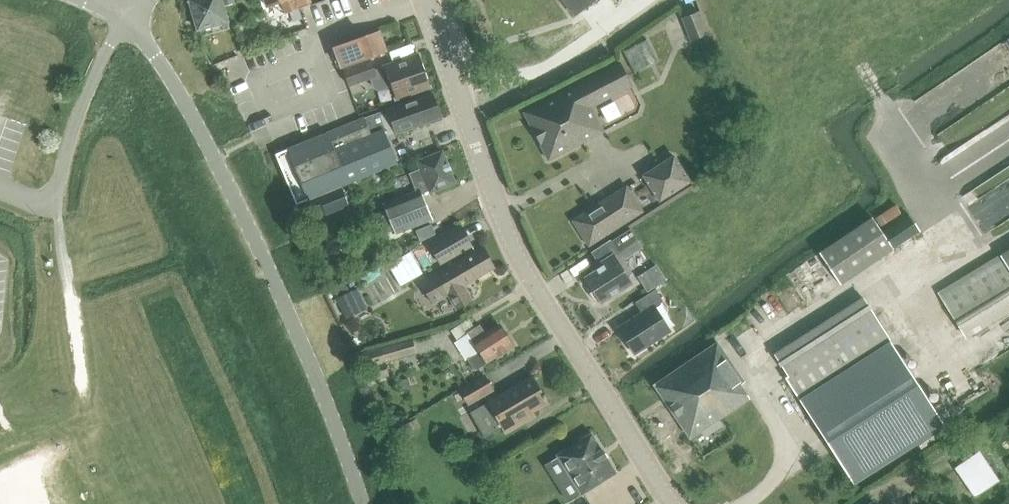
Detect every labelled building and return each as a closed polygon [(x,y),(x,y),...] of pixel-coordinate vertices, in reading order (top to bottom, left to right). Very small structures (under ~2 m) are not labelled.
[(197,30),(228,20),(226,12),(235,9),(232,0),(187,0),(197,30)] [(281,2),(286,13),(296,9),(293,0),(264,0),(267,8),(281,2)] [(573,14),(591,0),(562,0),(573,14)] [(682,18),(691,40),(707,34),(698,12),(682,18)] [(385,51),(385,50),(377,29),(334,45),(342,67),(385,51)] [(374,69),(371,60),(343,70),(349,84),(370,76),(374,87),(378,89),(391,84),(395,97),(430,85),(418,53),(384,65),(384,66),(374,69)] [(592,107),(632,87),(619,62),(524,112),(549,160),(604,131),(592,107)] [(896,154),(959,117),(938,82),(861,127),(890,176),(904,167),(896,154)] [(439,113),(432,92),(387,108),(378,111),(362,117),(370,133),(382,128),(384,132),(439,113)] [(326,131),(275,152),(296,202),(396,160),(384,132),(382,128),(370,133),(362,117),(362,116),(326,131)] [(905,175),(930,218),(1007,175),(981,131),(905,175)] [(408,171),(416,189),(419,188),(421,192),(429,189),(430,191),(455,181),(443,149),(417,159),(420,166),(408,171)] [(689,180),(673,155),(643,174),(660,200),(689,180)] [(573,218),(589,244),(643,211),(627,185),(573,218)] [(341,187),(318,196),(297,205),(303,219),(324,210),(325,214),(348,205),(341,187)] [(384,203),(396,232),(432,217),(421,192),(419,188),(416,189),(384,203)] [(908,212),(882,230),(894,247),(920,230),(908,212)] [(430,244),(441,263),(471,245),(460,226),(430,244)] [(630,228),(611,240),(616,246),(619,252),(625,248),(638,240),(630,228)] [(596,269),(585,277),(592,287),(590,293),(594,299),(600,299),(601,301),(631,282),(614,256),(619,253),(619,252),(611,240),(593,252),(600,262),(594,266),(596,269)] [(483,245),(421,281),(433,302),(448,293),(456,308),(473,299),(464,284),(495,266),(483,245)] [(937,292),(962,333),(1008,305),(1008,270),(999,254),(937,292)] [(642,274),(638,276),(648,291),(666,279),(656,264),(654,265),(642,274)] [(618,327),(635,353),(670,330),(655,305),(663,300),(656,288),(636,301),(642,311),(618,327)] [(349,291),(337,296),(344,312),(358,305),(351,290),(349,291)] [(862,297),(774,353),(788,375),(785,377),(799,399),(853,483),(945,425),(862,297)] [(468,331),(469,332),(456,340),(475,370),(514,345),(500,323),(486,332),(480,324),(468,331)] [(382,348),(359,354),(365,381),(388,375),(385,361),(414,353),(411,339),(382,347),(382,348)] [(749,397),(739,383),(744,380),(717,340),(653,383),(690,437),(749,397)] [(493,389),(484,374),(460,388),(469,403),(493,389)] [(547,401),(532,374),(487,400),(489,403),(473,413),(487,437),(503,427),(506,432),(525,421),(522,416),(547,401)] [(557,453),(581,492),(615,471),(591,432),(557,453)] [(955,472),(972,497),(993,483),(975,458),(955,472)]
